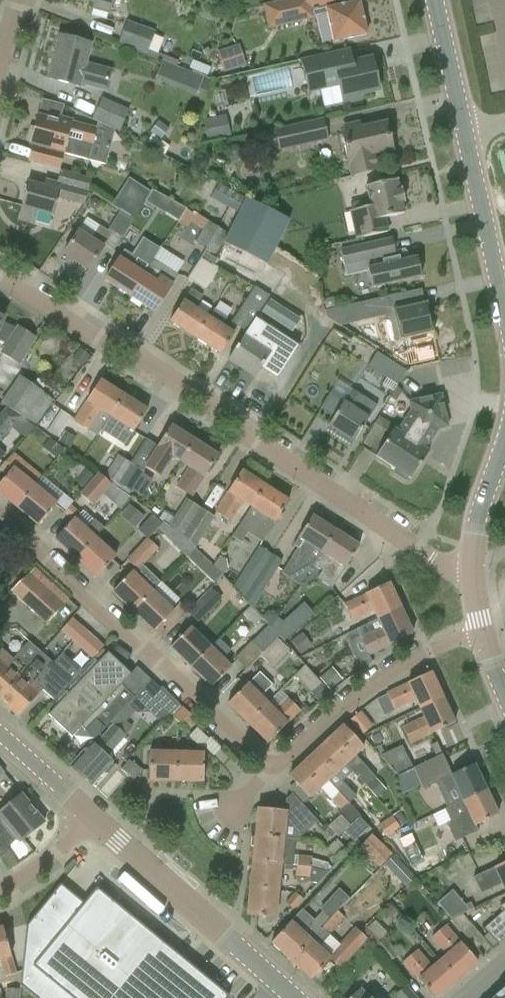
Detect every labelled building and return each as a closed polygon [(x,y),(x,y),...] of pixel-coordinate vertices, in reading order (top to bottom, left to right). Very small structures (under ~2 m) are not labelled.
[(94,2),(93,9),(91,16),(106,20),(108,14),(109,14),(113,7),(110,7),(112,0),(85,0),(94,2)] [(335,0),(285,0),(264,5),(269,28),(314,18),(314,17),(327,14),(333,43),(367,35),(361,9),(359,2),(352,4),(336,7),(335,3),(335,0)] [(119,42),(147,53),(155,33),(127,22),(119,42)] [(59,36),(48,79),(79,87),(80,83),(105,90),(110,72),(85,65),(90,45),(59,36)] [(215,53),(222,74),(244,67),(237,46),(215,53)] [(360,95),(379,91),(372,58),(352,63),(349,51),(302,61),(309,92),(339,85),(343,104),(361,100),(360,95)] [(189,69),(207,76),(211,67),(192,60),(189,69)] [(184,89),(190,74),(162,63),(156,78),(184,89)] [(203,78),(198,92),(208,96),(211,81),(203,78)] [(92,120),(98,122),(113,129),(119,132),(129,109),(102,97),(92,120)] [(89,160),(92,147),(97,129),(73,123),(73,121),(57,117),(56,121),(38,116),(35,130),(31,129),(28,141),(32,141),(31,145),(34,146),(29,161),(60,170),(64,153),(89,160)] [(208,142),(224,138),(219,118),(203,121),(208,142)] [(326,139),(322,120),(274,131),(278,149),(326,139)] [(151,135),(160,142),(161,141),(169,129),(158,121),(149,133),(151,135)] [(352,176),(378,170),(374,153),(392,149),(386,124),(359,130),(358,124),(344,128),(345,133),(342,134),(349,165),(350,164),(352,176)] [(196,159),(192,163),(193,169),(199,173),(204,172),(208,167),(207,161),(202,158),(196,159)] [(58,198),(84,206),(88,193),(87,193),(91,180),(60,171),(57,184),(45,181),(43,187),(28,183),(23,199),(18,220),(33,224),(37,211),(54,216),(58,198)] [(398,191),(396,180),(366,187),(368,199),(349,204),(357,239),(387,233),(384,219),(404,214),(401,203),(404,202),(402,191),(398,191)] [(133,220),(134,219),(142,206),(144,202),(149,194),(129,182),(113,207),(120,212),(133,220)] [(211,198),(239,214),(246,200),(219,184),(211,198)] [(149,194),(144,202),(165,215),(165,214),(173,202),(152,191),(149,194)] [(89,202),(89,207),(94,211),(100,207),(100,202),(95,199),(89,202)] [(289,221),(252,202),(246,199),(246,200),(239,214),(224,244),(267,265),(289,221)] [(133,220),(120,212),(107,232),(99,227),(90,240),(78,232),(63,254),(89,271),(103,248),(102,248),(104,245),(113,251),(133,220)] [(228,234),(208,221),(202,230),(195,242),(216,256),(228,234)] [(130,297),(144,274),(144,275),(153,261),(161,249),(144,238),(133,255),(124,250),(104,281),(130,297)] [(357,247),(355,240),(341,243),(343,249),(340,250),(346,276),(367,271),(372,288),(421,277),(420,273),(421,272),(422,271),(422,269),(422,268),(422,266),(421,265),(421,264),(420,263),(419,262),(417,261),(417,258),(405,261),(403,250),(395,252),(392,239),(357,247)] [(205,291),(220,268),(212,265),(201,258),(187,279),(205,291)] [(177,276),(165,269),(153,261),(144,275),(144,274),(130,297),(154,313),(169,290),(168,290),(177,276)] [(246,332),(269,296),(254,287),(226,329),(222,326),(227,318),(214,309),(208,318),(195,339),(220,355),(234,334),(233,334),(238,327),(246,332)] [(195,339),(208,318),(194,308),(201,297),(191,290),(184,302),(183,301),(169,323),(195,339)] [(404,308),(401,294),(364,302),(325,311),(327,318),(339,326),(389,315),(394,341),(400,340),(400,341),(434,333),(428,308),(423,309),(422,304),(404,308)] [(262,313),(292,332),(300,320),(270,300),(262,313)] [(7,345),(2,353),(19,364),(35,339),(18,328),(17,329),(2,322),(4,319),(0,317),(0,341),(7,345)] [(228,360),(255,378),(259,371),(271,379),(293,345),(256,321),(246,337),(244,336),(228,360)] [(80,349),(72,359),(82,367),(90,357),(80,349)] [(406,371),(389,361),(377,353),(367,367),(397,386),(406,371)] [(19,376),(0,403),(6,408),(19,417),(33,426),(52,400),(19,376)] [(124,396),(100,381),(74,422),(89,432),(102,412),(110,417),(124,396)] [(396,401),(402,392),(397,387),(390,398),(396,401)] [(377,406),(360,395),(352,390),(343,404),(343,403),(328,426),(354,442),(377,406)] [(425,450),(438,429),(448,427),(441,395),(392,405),(368,443),(380,450),(376,457),(397,470),(394,474),(405,481),(408,477),(411,479),(429,452),(425,450)] [(121,452),(147,411),(124,396),(110,417),(118,422),(106,442),(121,452)] [(6,408),(0,415),(0,439),(5,433),(19,417),(6,408)] [(57,436),(70,417),(61,411),(48,430),(57,436)] [(181,462),(194,441),(171,426),(144,467),(160,477),(172,457),(181,462)] [(313,446),(321,431),(312,427),(304,442),(313,446)] [(65,432),(58,442),(69,449),(76,439),(65,432)] [(55,459),(63,450),(50,439),(42,448),(55,459)] [(192,497),(218,456),(194,441),(181,462),(189,468),(176,487),(192,497)] [(105,476),(117,483),(130,464),(118,456),(105,476)] [(131,492),(144,472),(130,464),(117,483),(131,492)] [(17,508),(35,486),(13,468),(0,484),(0,494),(17,508)] [(84,468),(76,476),(86,485),(94,476),(84,468)] [(251,507),(265,486),(241,471),(215,512),(231,522),(243,502),(251,507)] [(97,474),(79,496),(92,507),(110,485),(97,474)] [(57,504),(35,486),(17,508),(39,526),(57,504)] [(241,543),(247,533),(263,542),(288,501),(265,486),(251,507),(232,537),(241,543)] [(167,497),(180,507),(187,496),(175,487),(167,497)] [(185,500),(168,526),(177,532),(182,537),(200,509),(185,500)] [(139,526),(146,513),(129,504),(122,518),(139,526)] [(182,537),(193,549),(214,518),(200,509),(182,537)] [(55,540),(76,559),(95,538),(104,529),(94,520),(82,510),(74,519),(55,540)] [(138,530),(147,539),(149,538),(161,523),(152,515),(138,530)] [(312,565),(314,566),(336,532),(312,516),(293,546),(298,548),(281,574),(299,586),(312,565)] [(175,535),(177,532),(168,526),(164,522),(163,523),(157,529),(170,540),(175,535)] [(332,588),(359,546),(336,532),(314,566),(322,571),(317,578),(332,588)] [(95,538),(76,559),(97,578),(116,557),(95,538)] [(158,549),(147,539),(127,561),(136,570),(138,571),(143,566),(158,549)] [(233,586),(243,597),(270,554),(259,547),(233,586)] [(212,566),(193,549),(186,556),(214,583),(221,574),(212,566)] [(253,607),(281,561),(270,554),(243,597),(253,607)] [(212,566),(221,574),(223,576),(228,569),(226,559),(220,555),(212,566)] [(10,591),(46,623),(63,606),(29,572),(10,591)] [(161,583),(149,572),(141,581),(132,572),(112,593),(133,612),(152,592),(153,592),(161,583)] [(358,630),(401,609),(389,583),(344,604),(352,621),(373,611),(377,619),(357,628),(358,630)] [(197,621),(221,598),(211,588),(188,612),(197,621)] [(133,612),(154,632),(173,611),(153,592),(152,592),(133,612)] [(261,618),(251,607),(243,614),(254,625),(261,618)] [(412,634),(401,609),(358,630),(361,638),(360,638),(368,655),(412,634)] [(60,631),(72,642),(84,629),(72,618),(60,631)] [(170,648),(191,668),(210,648),(190,628),(170,648)] [(84,629),(72,642),(92,660),(104,646),(84,629)] [(301,634),(290,643),(300,656),(311,647),(301,634)] [(273,667),(290,651),(278,638),(263,653),(261,655),(273,667)] [(11,660),(0,650),(0,699),(23,673),(42,653),(29,641),(11,660)] [(261,655),(263,653),(252,641),(234,658),(245,670),(261,655)] [(191,668),(211,688),(230,668),(210,648),(191,668)] [(43,691),(53,701),(73,680),(83,670),(63,652),(53,663),(42,653),(23,673),(43,691)] [(86,731),(94,739),(126,704),(133,697),(125,690),(126,689),(122,685),(131,675),(108,653),(98,663),(94,659),(83,670),(73,680),(53,701),(58,705),(48,715),(72,738),(81,727),(86,732),(86,731)] [(310,693),(310,692),(320,703),(330,694),(320,683),(321,683),(306,666),(295,676),(310,693)] [(331,669),(319,679),(329,691),(341,681),(331,669)] [(247,684),(227,704),(248,724),(267,704),(260,696),(272,684),(259,672),(247,684)] [(43,691),(23,673),(0,699),(0,701),(18,717),(43,691)] [(415,700),(419,709),(443,698),(431,673),(386,694),(394,710),(415,700)] [(144,707),(133,697),(126,704),(135,712),(137,714),(144,707)] [(455,724),(443,698),(419,709),(424,718),(402,728),(410,744),(455,724)] [(267,704),(248,724),(268,744),(300,711),(287,699),(275,711),(267,704)] [(173,718),(180,725),(190,715),(183,708),(173,718)] [(187,731),(197,721),(190,715),(180,725),(187,731)] [(107,757),(126,736),(113,725),(95,745),(91,742),(70,766),(92,786),(103,773),(104,774),(108,774),(114,768),(114,764),(112,763),(113,762),(107,757)] [(343,726),(331,737),(325,743),(352,772),(365,787),(375,778),(355,756),(364,748),(343,726)] [(325,743),(307,759),(348,803),(355,796),(342,782),(352,772),(325,743)] [(430,746),(436,757),(442,755),(437,743),(430,746)] [(149,781),(176,782),(177,753),(149,753),(149,781)] [(204,754),(177,753),(176,782),(203,783),(204,754)] [(391,762),(393,766),(398,776),(412,769),(413,769),(406,755),(391,762)] [(447,808),(463,801),(486,790),(474,765),(452,775),(442,755),(436,757),(413,769),(421,785),(423,790),(436,783),(447,808)] [(336,813),(349,827),(359,817),(360,817),(348,803),(307,759),(289,776),(310,798),(320,788),(340,810),(336,813)] [(137,777),(142,767),(127,760),(122,770),(137,777)] [(385,791),(374,780),(366,787),(377,799),(385,791)] [(476,826),(498,815),(486,790),(463,801),(447,808),(445,809),(451,822),(446,824),(454,842),(478,831),(476,826)] [(3,856),(9,851),(6,848),(17,840),(20,843),(23,840),(24,840),(44,823),(43,821),(42,821),(30,805),(30,806),(23,797),(23,796),(22,795),(21,795),(0,813),(0,852),(3,856)] [(283,811),(261,809),(258,809),(255,836),(294,840),(298,840),(316,823),(291,796),(284,802),(283,811)] [(400,828),(407,823),(399,811),(392,816),(400,828)] [(349,827),(343,832),(354,843),(365,833),(369,828),(359,817),(349,827)] [(385,837),(399,828),(392,818),(378,827),(385,837)] [(371,835),(359,849),(377,866),(390,852),(371,835)] [(281,865),(292,866),(293,856),(294,840),(255,836),(252,862),(281,865)] [(418,850),(406,856),(411,867),(423,861),(418,850)] [(298,856),(297,867),(311,868),(312,859),(312,858),(298,856)] [(384,865),(405,888),(415,879),(394,856),(384,865)] [(252,862),(249,888),(278,891),(281,865),(252,862)] [(504,891),(504,863),(473,878),(481,894),(502,884),(504,891)] [(311,868),(297,867),(296,877),(310,878),(311,868)] [(311,868),(310,878),(309,883),(318,884),(328,873),(326,872),(326,873),(321,871),(313,868),(311,868)] [(20,986),(34,997),(228,997),(96,889),(84,904),(60,884),(26,926),(20,986)] [(275,918),(278,891),(249,888),(247,915),(275,918)] [(319,910),(322,913),(315,921),(302,909),(271,943),(291,962),(321,929),(330,918),(349,899),(338,890),(319,910)] [(451,891),(437,903),(450,919),(463,913),(467,911),(451,891)] [(285,903),(293,910),(303,900),(295,892),(285,903)] [(499,907),(504,911),(484,928),(498,945),(504,939),(504,904),(499,907)] [(473,925),(463,913),(450,919),(463,934),(473,925)] [(291,962),(311,980),(330,959),(341,969),(367,940),(355,929),(329,958),(319,948),(330,936),(329,935),(338,925),(330,918),(321,929),(291,962)] [(447,955),(440,962),(456,981),(477,963),(446,926),(432,938),(447,955)] [(0,961),(5,977),(15,974),(2,928),(0,928),(0,961)] [(398,955),(384,938),(374,947),(389,964),(398,955)] [(456,981),(440,962),(432,968),(417,950),(403,962),(434,997),(436,997),(456,981)] [(406,986),(394,996),(395,997),(416,997),(406,986)] [(350,997),(371,997),(361,988),(350,997)] [(19,990),(6,989),(6,997),(19,997),(19,990)] [(502,991),(502,992),(495,997),(504,997),(504,989),(502,991)]
